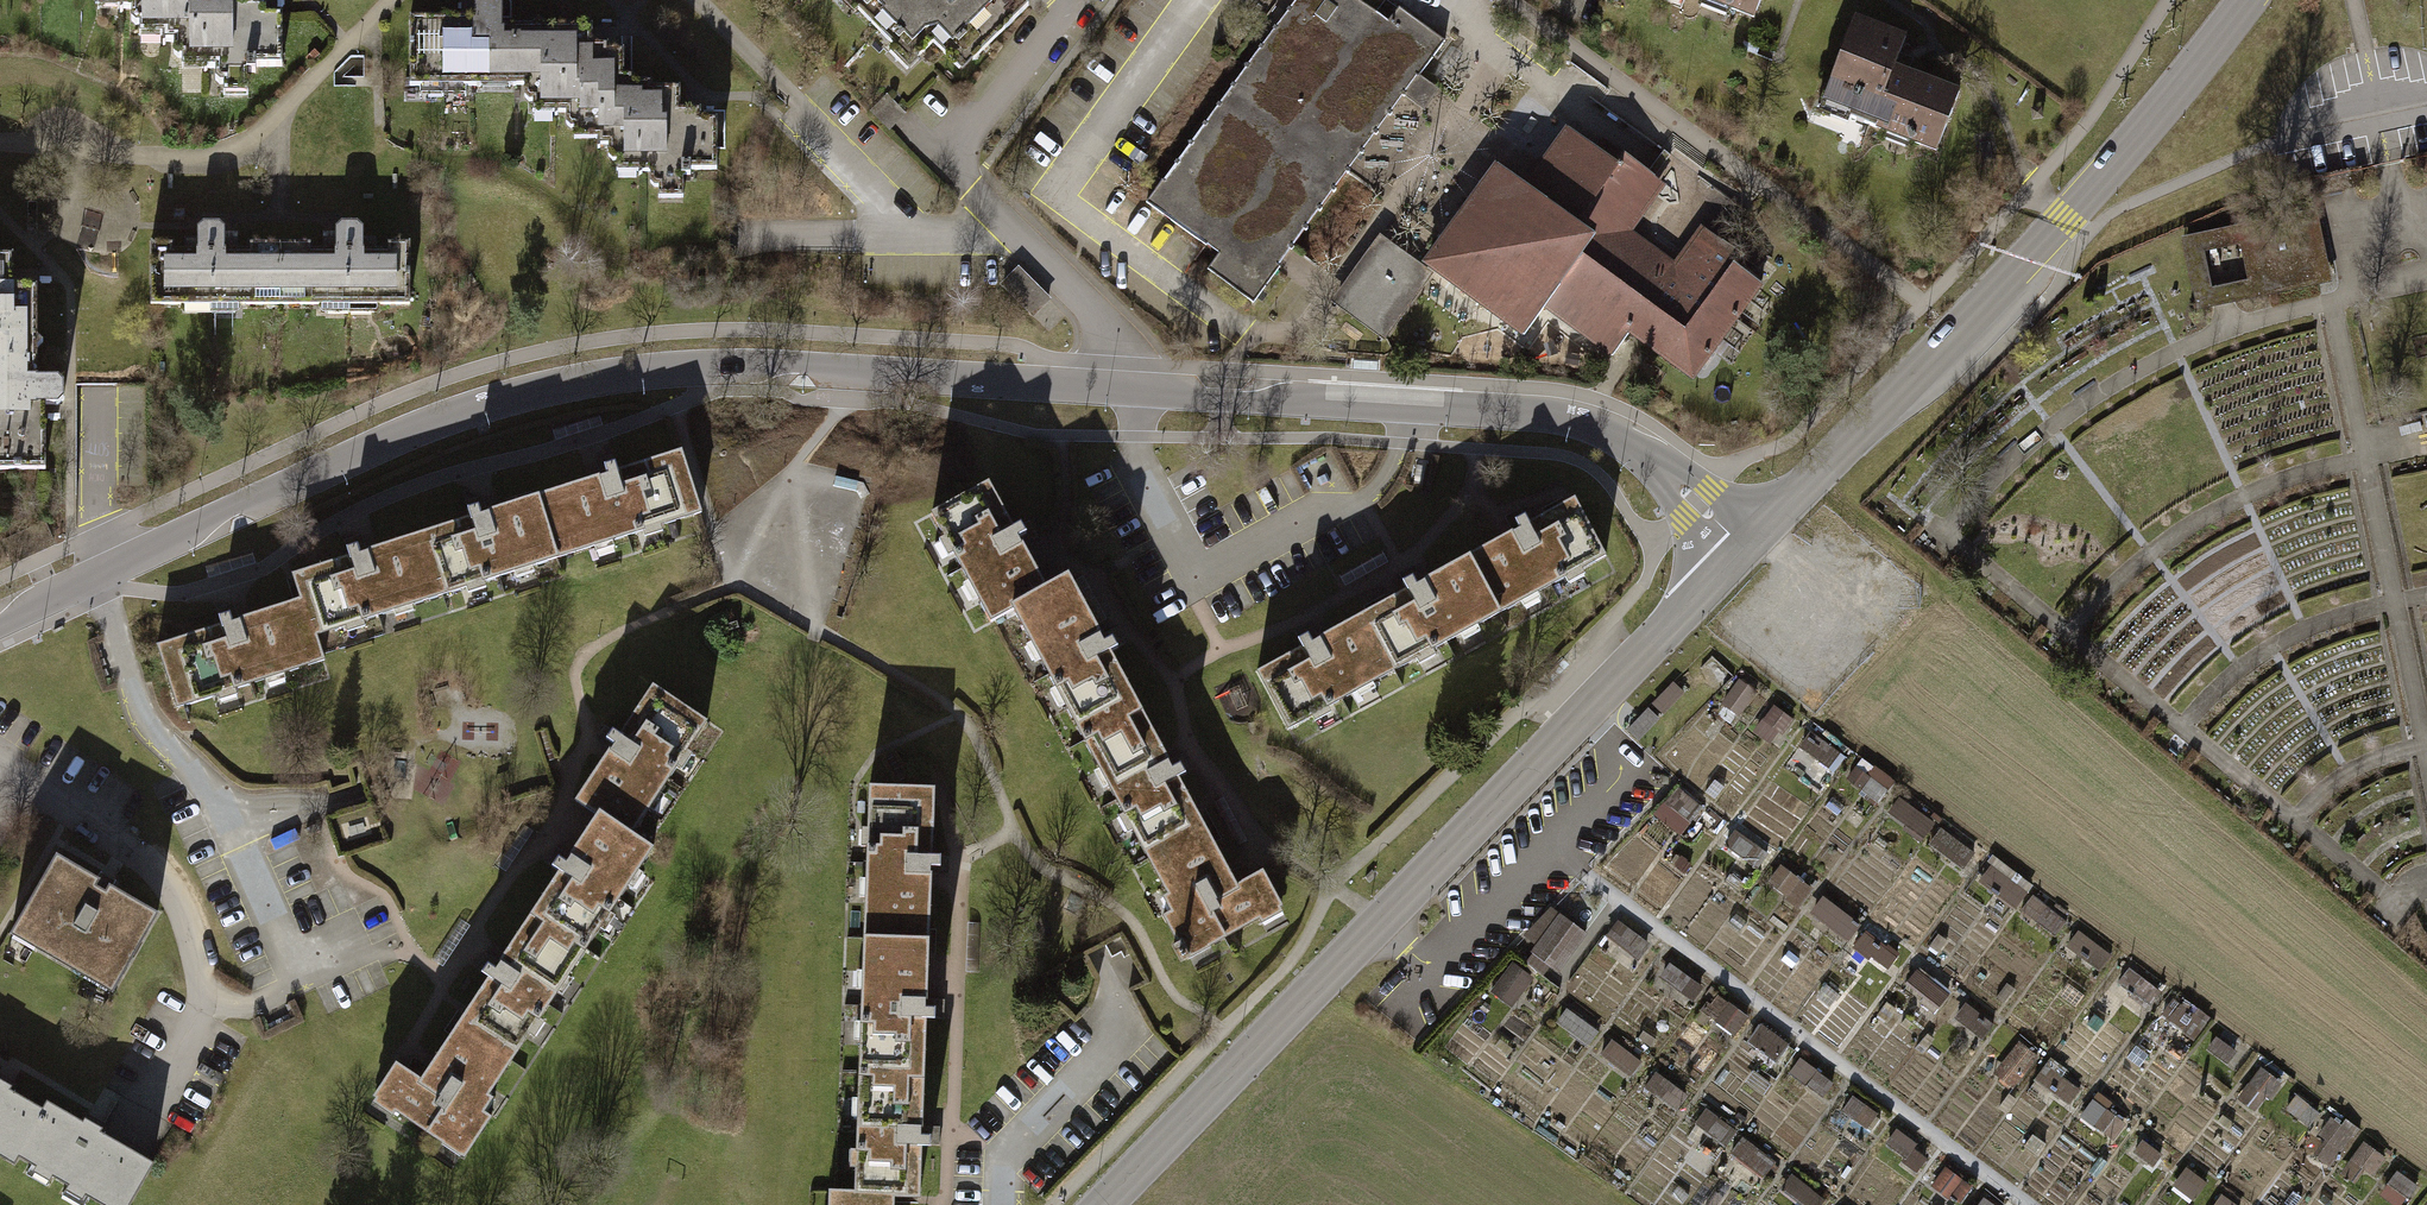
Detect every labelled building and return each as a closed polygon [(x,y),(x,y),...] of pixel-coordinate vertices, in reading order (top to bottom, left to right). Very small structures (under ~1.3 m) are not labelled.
[(110,2),(110,25),(118,25),(149,24),(149,45),(174,45),(175,12),(193,11),(193,0),(110,0),(110,2)] [(174,45),(195,45),(198,83),(209,83),(288,84),(290,16),(252,18),(250,0),(193,0),(193,11),(175,12),(174,45)] [(854,13),(858,9),(895,45),(890,50),(910,70),(936,43),(964,71),(1031,5),(1027,0),(841,0),(854,13)] [(1145,203),(1225,263),(1213,278),(1253,304),(1445,41),(1407,15),(1386,0),(1385,0),(1375,13),(1357,0),(1294,0),(1145,203)] [(1771,32),(1781,0),(1667,0),(1771,32)] [(479,32),(417,33),(417,101),(545,100),(544,35),(511,36),(511,8),(479,8),(479,32)] [(1919,47),(1852,27),(1823,124),(1950,162),(1970,97),(1909,78),(1919,47)] [(544,35),(545,100),(546,124),(553,123),(584,123),(585,143),(609,143),(611,110),(628,110),(628,82),(600,83),(598,34),(544,35)] [(611,110),(609,143),(631,144),(634,181),(645,181),(724,183),(726,115),(687,117),(685,93),(652,93),(628,82),(628,110),(611,110)] [(1384,177),(1427,121),(1403,102),(1360,158),(1384,177)] [(1695,234),(1674,263),(1633,232),(1667,186),(1624,154),(1617,164),(1566,128),(1525,185),(1494,164),(1421,266),(1432,275),(1521,339),(1542,311),(1611,359),(1627,336),(1693,383),(1764,287),(1695,234)] [(2322,208),(2181,237),(2196,312),(2337,283),(2322,208)] [(285,318),(286,250),(236,250),(236,234),(205,234),(205,250),(154,250),(154,317),(285,318)] [(1379,236),(1330,302),(1383,342),(1432,275),(1421,266),(1379,236)] [(337,251),(286,250),(285,318),(352,319),(416,319),(417,250),(373,249),(373,238),(337,238),(337,251)] [(27,335),(27,308),(26,278),(0,278),(0,336),(27,335)] [(45,437),(45,424),(74,423),(73,397),(42,398),(41,335),(27,335),(0,336),(0,438),(45,437)] [(680,451),(540,495),(561,559),(699,515),(680,451)] [(996,478),(932,513),(992,622),(1015,609),(1056,587),(996,478)] [(540,495),(439,528),(460,592),(561,559),(540,495)] [(1578,496),(1471,551),(1504,614),(1611,559),(1578,496)] [(439,528),(292,577),(300,600),(314,641),(460,592),(439,528)] [(1401,565),(1391,546),(1337,575),(1348,594),(1401,565)] [(1471,551),(1364,607),(1397,670),(1504,614),(1471,551)] [(1056,587),(1015,609),(1070,710),(1130,677),(1075,577),(1056,587)] [(300,600),(156,649),(177,713),(322,664),(314,641),(300,600)] [(1364,607),(1258,663),(1291,726),(1397,670),(1364,607)] [(1713,656),(1699,670),(1718,688),(1731,674),(1713,656)] [(719,716),(656,675),(578,794),(598,807),(641,835),(719,716)] [(1208,820),(1130,677),(1070,710),(1148,853),(1208,820)] [(1753,692),(1737,680),(1721,701),(1738,713),(1753,692)] [(1675,682),(1655,702),(1667,714),(1687,693),(1675,682)] [(1791,720),(1768,704),(1751,728),(1768,740),(1776,729),(1781,733),(1791,720)] [(1648,707),(1628,728),(1640,739),(1660,718),(1648,707)] [(1844,756),(1810,732),(1799,747),(1833,771),(1844,756)] [(1876,804),(1886,790),(1868,777),(1873,769),(1862,761),(1846,783),(1876,804)] [(932,781),(867,779),(862,925),(927,927),(932,781)] [(1718,833),(1725,824),(1682,789),(1659,817),(1681,836),(1697,816),(1718,833)] [(1935,820),(1900,795),(1889,810),(1906,822),(1903,827),(1921,841),(1935,820)] [(641,835),(598,807),(535,902),(592,939),(655,843),(641,835)] [(1239,877),(1208,820),(1148,853),(1175,902),(1160,910),(1187,960),(1281,909),(1258,867),(1239,877)] [(1732,828),(1721,844),(1757,870),(1769,854),(1732,828)] [(1977,855),(1940,829),(1929,844),(1966,870),(1977,855)] [(153,905),(55,850),(8,934),(107,988),(153,905)] [(1814,889),(1780,865),(1766,884),(1801,908),(1814,889)] [(2026,893),(1992,866),(1979,881),(2014,908),(2026,893)] [(2067,921),(2034,897),(2022,913),(2055,937),(2067,921)] [(524,1044),(592,939),(535,902),(467,1007),(524,1044)] [(1857,927),(1826,905),(1816,919),(1847,941),(1857,927)] [(1557,967),(1584,935),(1559,915),(1533,947),(1557,967)] [(1651,944),(1618,920),(1606,938),(1639,961),(1651,944)] [(927,927),(862,925),(859,1044),(924,1046),(927,927)] [(2108,952),(2076,929),(2064,946),(2096,969),(2108,952)] [(1898,957),(1867,935),(1859,947),(1890,969),(1898,957)] [(1702,985),(1670,962),(1660,975),(1693,998),(1702,985)] [(1517,966),(1493,994),(1512,1010),(1536,982),(1517,966)] [(2160,989),(2128,967),(2118,982),(2149,1004),(2160,989)] [(1951,995),(1918,971),(1907,985),(1941,1009),(1951,995)] [(1704,1012),(1734,1034),(1747,1016),(1718,995),(1704,1012)] [(2205,1022),(2174,999),(2162,1015),(2194,1038),(2205,1022)] [(1996,1025),(1967,1005),(1955,1021),(1984,1042),(1996,1025)] [(486,1102),(524,1044),(467,1007),(427,1069),(399,1051),(369,1098),(464,1159),(497,1109),(486,1102)] [(1600,1031),(1567,1007),(1556,1022),(1589,1046),(1600,1031)] [(1790,1046),(1760,1025),(1750,1039),(1780,1060),(1790,1046)] [(2238,1052),(2216,1036),(2207,1049),(2229,1065),(2238,1052)] [(1642,1061),(1612,1040),(1601,1055),(1631,1077),(1642,1061)] [(2035,1056),(2016,1042),(1992,1075),(2012,1089),(2035,1056)] [(854,1189),(888,1190),(919,1191),(924,1046),(859,1044),(854,1189)] [(1837,1083),(1802,1058),(1792,1073),(1827,1098),(1837,1083)] [(2079,1088),(2044,1063),(2033,1078),(2068,1104),(2079,1088)] [(2277,1082),(2260,1069),(2239,1098),(2256,1110),(2277,1082)] [(1690,1095),(1657,1071),(1647,1085),(1680,1109),(1690,1095)] [(0,1081),(0,1155),(15,1164),(47,1107),(0,1081)] [(2316,1111),(2295,1096),(2284,1110),(2305,1125),(2316,1111)] [(15,1164),(88,1204),(126,1204),(154,1155),(52,1098),(47,1107),(15,1164)] [(1879,1117),(1852,1098),(1844,1110),(1871,1129),(1879,1117)] [(2123,1122),(2092,1100),(2080,1116),(2112,1138),(2123,1122)] [(1733,1130),(1706,1111),(1697,1123),(1724,1142),(1733,1130)] [(2355,1136),(2333,1120),(2322,1136),(2328,1140),(2319,1152),(2335,1163),(2355,1136)] [(1894,1134),(1885,1148),(1917,1171),(1927,1158),(1894,1134)] [(1732,1155),(1764,1179),(1775,1163),(1743,1140),(1732,1155)] [(2159,1153),(2140,1140),(2130,1154),(2149,1167),(2159,1153)] [(2389,1161),(2364,1144),(2344,1172),(2360,1183),(2368,1171),(2378,1178),(2389,1161)] [(1972,1186),(1944,1166),(1931,1183),(1960,1203),(1972,1186)] [(2207,1183),(2185,1167),(2174,1183),(2196,1199),(2207,1183)] [(1856,1178),(1849,1173),(1841,1183),(1849,1188),(1856,1178)] [(2399,1173),(2384,1193),(2401,1204),(2405,1204),(2418,1187),(2399,1173)] [(1790,1175),(1778,1191),(1798,1204),(1824,1204),(1827,1201),(1790,1175)] [(821,1188),(821,1204),(887,1204),(888,1190),(854,1189),(821,1188)] [(2221,1195),(2214,1204),(2236,1204),(2221,1195)]
